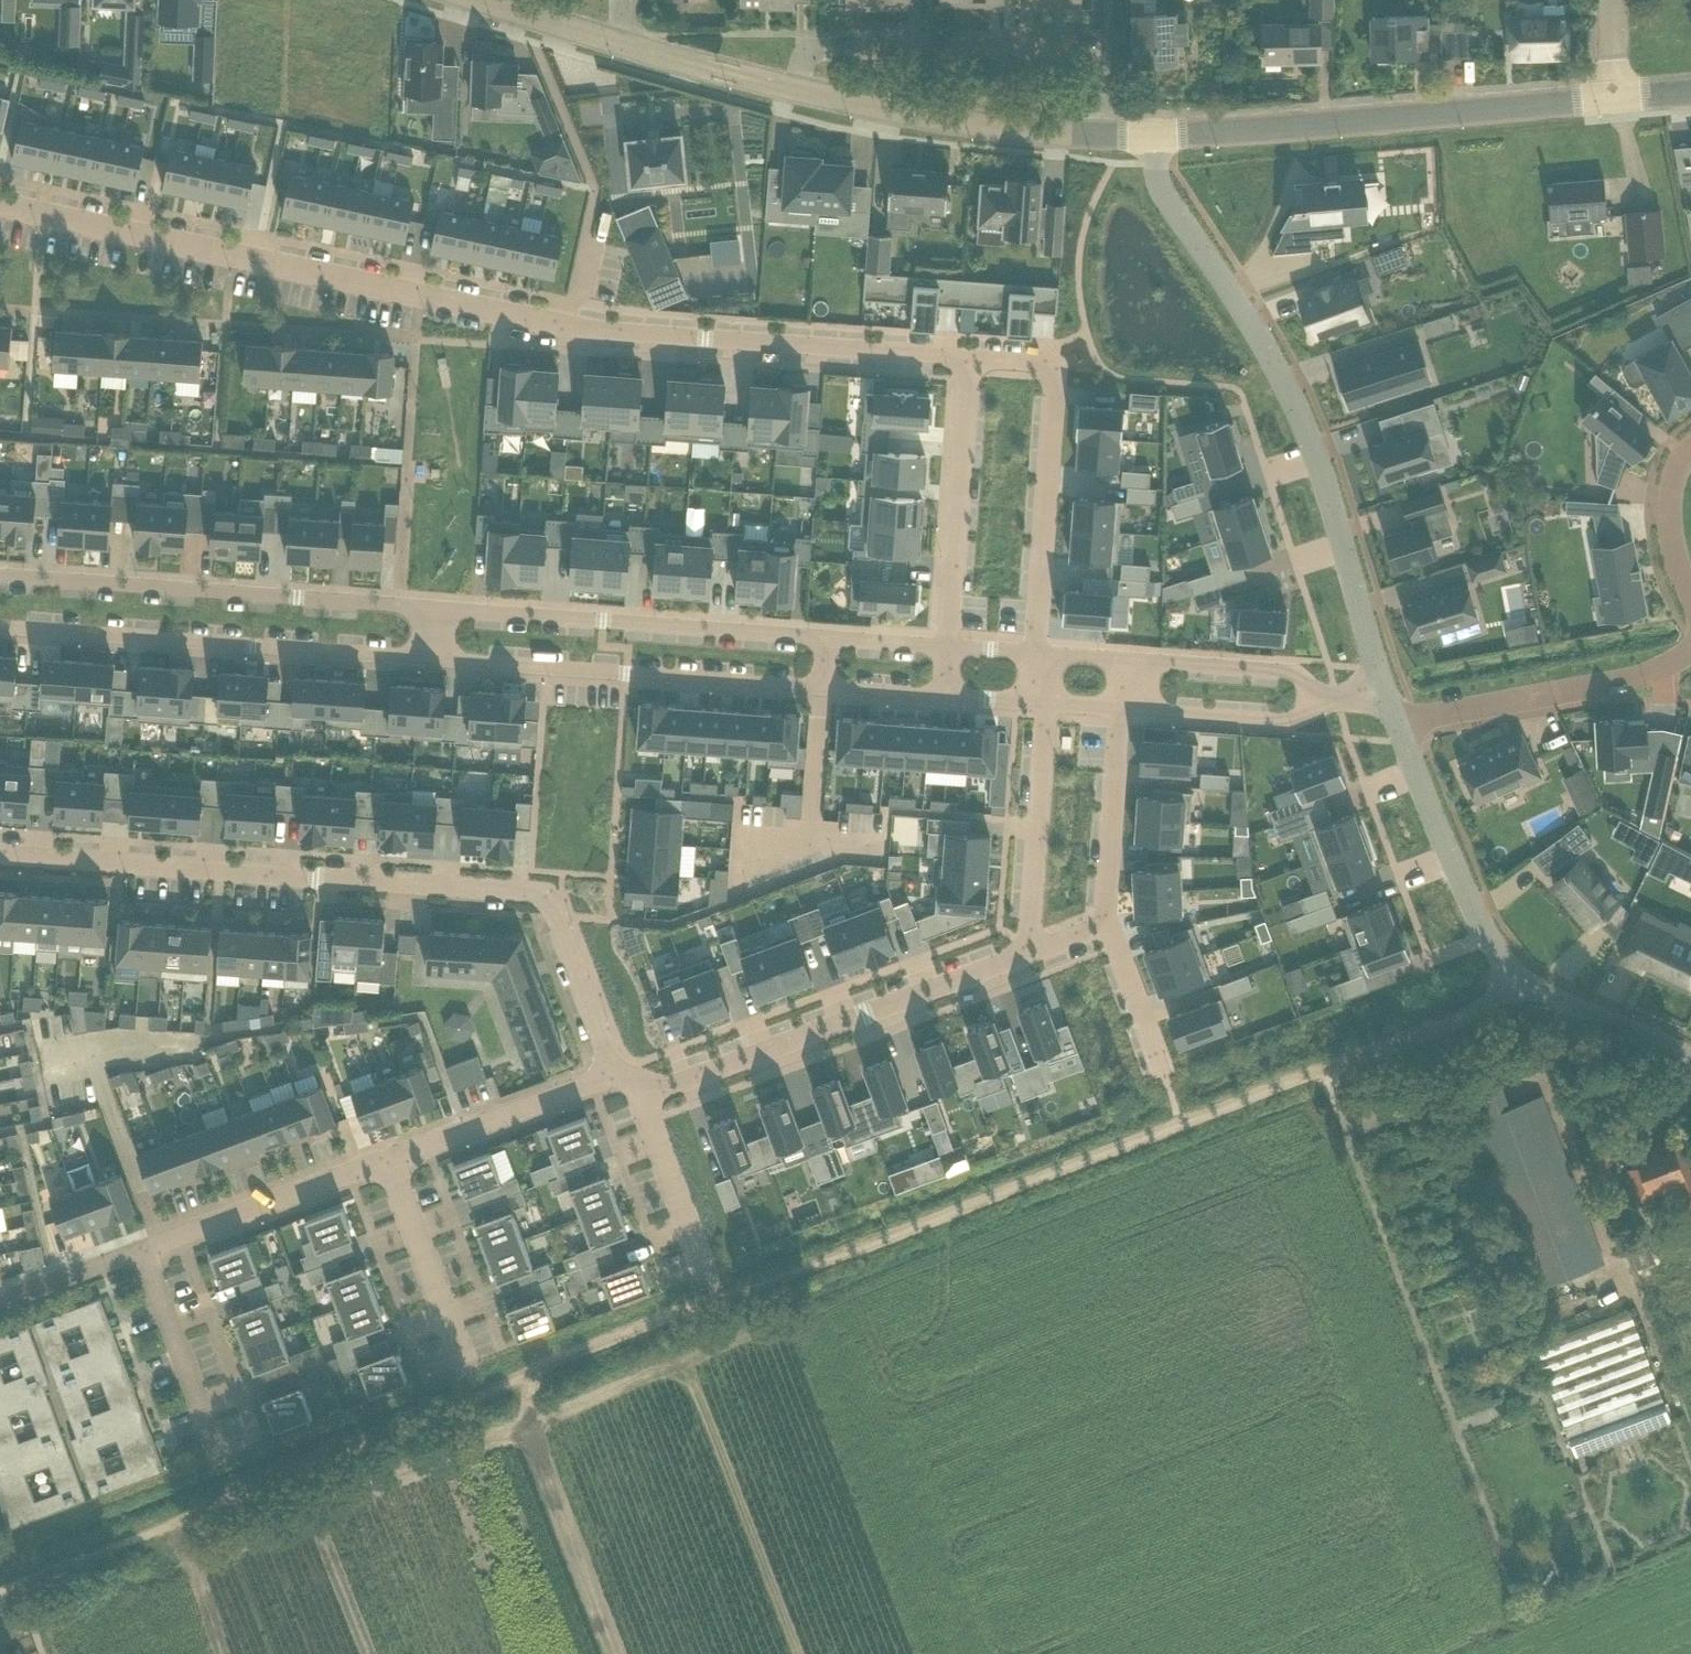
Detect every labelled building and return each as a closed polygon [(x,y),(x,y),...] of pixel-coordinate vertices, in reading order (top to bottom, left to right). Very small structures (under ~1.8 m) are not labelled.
[(1,16),(15,17),(16,0),(1,0),(1,16)] [(160,19),(199,21),(200,0),(161,0),(160,19)] [(1188,43),(1187,22),(1176,22),(1175,14),(1144,15),(1144,0),(1131,0),(1133,66),(1177,64),(1176,43),(1188,43)] [(1312,17),(1334,16),(1334,0),(1311,0),(1312,17)] [(80,45),(81,6),(62,5),(60,45),(80,45)] [(144,90),(147,14),(128,13),(125,86),(144,90)] [(1372,17),(1373,60),(1427,59),(1426,16),(1372,17)] [(1512,19),(1513,57),(1566,55),(1565,18),(1512,19)] [(1263,48),(1259,48),(1259,54),(1264,54),(1264,62),(1292,62),(1292,59),(1319,59),(1319,47),(1318,24),(1263,26),(1263,40),(1263,48)] [(1468,58),(1467,31),(1441,32),(1441,58),(1468,58)] [(195,34),(193,78),(213,79),(215,35),(195,34)] [(444,92),(444,73),(445,73),(446,62),(445,62),(446,43),(424,42),(425,39),(408,39),(407,48),(410,48),(408,92),(433,93),(432,109),(438,109),(437,135),(459,136),(461,92),(444,92)] [(517,88),(518,66),(503,65),(503,60),(496,60),(496,57),(474,54),(472,104),(497,105),(497,114),(537,114),(545,132),(559,126),(545,94),(531,99),(527,88),(517,88)] [(54,80),(41,77),(39,86),(52,89),(54,80)] [(52,89),(65,91),(67,83),(54,80),(52,89)] [(93,88),(80,85),(78,94),(91,97),(93,88)] [(106,91),(93,88),(91,97),(104,100),(106,91)] [(132,96),(118,94),(117,102),(130,105),(132,96)] [(145,99),(132,96),(130,105),(143,108),(145,99)] [(3,132),(10,99),(0,97),(0,131),(3,132)] [(189,117),(202,120),(204,111),(191,109),(189,117)] [(217,114),(204,111),(202,120),(215,123),(217,114)] [(227,125),(240,128),(242,120),(229,117),(227,125)] [(21,120),(12,161),(35,166),(44,125),(21,120)] [(255,122),(242,120),(240,128),(254,131),(255,122)] [(35,166),(55,170),(63,129),(44,125),(35,166)] [(83,134),(63,129),(55,170),(74,174),(83,134)] [(74,174),(93,178),(102,138),(83,134),(74,174)] [(310,134),(308,142),(321,145),(323,137),(310,134)] [(628,141),(632,185),(685,179),(680,135),(661,137),(661,136),(647,137),(647,139),(628,141)] [(321,145),(334,148),(336,139),(323,137),(321,145)] [(102,138),(93,178),(113,182),(122,142),(102,138)] [(564,139),(548,146),(561,178),(582,182),(564,139)] [(145,147),(122,142),(113,182),(136,187),(145,147)] [(349,142),(347,151),(360,153),(362,145),(349,142)] [(373,156),(375,147),(362,145),(360,153),(373,156)] [(186,193),(194,154),(171,149),(163,188),(186,193)] [(388,150),(386,159),(399,161),(401,153),(388,150)] [(816,215),(820,158),(809,157),(809,152),(793,151),(793,155),(787,155),(785,190),(768,189),(765,220),(784,221),(785,206),(815,208),(815,215),(816,215)] [(401,153),(399,161),(412,164),(414,156),(401,153)] [(194,154),(186,193),(205,198),(214,158),(194,154)] [(205,198),(225,202),(233,162),(214,158),(205,198)] [(849,209),(853,160),(836,159),(835,163),(821,162),(821,158),(820,158),(816,215),(847,217),(846,235),(867,237),(870,210),(849,209)] [(225,202),(248,207),(256,167),(233,162),(225,202)] [(473,168),(459,165),(458,174),(471,177),(473,168)] [(923,172),(914,171),(914,169),(891,167),(888,208),(889,208),(888,226),(909,228),(910,210),(946,213),(949,172),(923,170),(923,172)] [(1681,185),(1690,184),(1690,167),(1677,168),(1681,185)] [(484,180),(486,171),(473,168),(471,177),(484,180)] [(314,179),(291,174),(282,214),(305,219),(314,179)] [(511,176),(498,174),(497,182),(510,185),(511,176)] [(510,185),(523,188),(525,179),(511,176),(510,185)] [(305,219),(325,223),(333,183),(314,179),(305,219)] [(1061,254),(1064,205),(1047,204),(1047,207),(1039,207),(1041,181),(1004,179),(1004,184),(985,182),(985,184),(982,184),(982,187),(979,187),(978,200),(981,201),(979,224),(1004,226),(1004,235),(1037,237),(1037,235),(1045,236),(1044,252),(1061,254)] [(1547,183),(1549,219),(1565,217),(1567,234),(1589,232),(1588,222),(1607,220),(1604,179),(1547,183)] [(1295,206),(1272,253),(1308,250),(1312,248),(1312,239),(1345,236),(1343,220),(1365,218),(1361,182),(1340,184),(1340,180),(1325,182),(1325,185),(1304,187),(1306,205),(1295,206)] [(550,184),(537,182),(535,190),(548,193),(550,184)] [(353,188),(333,183),(325,223),(344,227),(353,188)] [(563,188),(550,186),(548,194),(561,197),(563,188)] [(344,227),(363,231),(372,192),(353,188),(344,227)] [(372,192),(363,231),(383,236),(391,196),(372,192)] [(383,236),(406,240),(414,201),(391,196),(383,236)] [(463,216),(439,211),(431,250),(454,255),(463,216)] [(1627,213),(1630,255),(1663,253),(1659,211),(1627,213)] [(474,260),(482,220),(463,216),(454,255),(474,260)] [(502,224),(482,220),(474,260),(494,264),(502,224)] [(522,228),(502,224),(494,264),(513,268),(522,228)] [(657,224),(625,237),(646,288),(679,275),(657,224)] [(541,232),(522,228),(513,268),(533,272),(541,232)] [(533,272),(555,277),(563,237),(541,232),(533,272)] [(866,271),(888,273),(891,236),(869,234),(866,271)] [(739,236),(710,241),(713,264),(742,260),(739,236)] [(1396,247),(1367,258),(1373,274),(1402,264),(1396,247)] [(1649,263),(1628,265),(1629,283),(1650,282),(1649,263)] [(865,272),(863,299),(912,303),(911,328),(936,330),(938,305),(960,307),(962,279),(865,272)] [(1353,280),(1299,300),(1313,337),(1348,325),(1345,316),(1364,309),(1359,295),(1373,290),(1368,276),(1354,281),(1353,280)] [(962,279),(960,307),(1008,310),(1006,335),(1032,337),(1034,312),(1047,313),(1057,314),(1058,295),(1059,286),(962,279)] [(1622,373),(1629,384),(1636,386),(1648,380),(1667,415),(1685,405),(1690,407),(1690,376),(1678,352),(1690,345),(1690,297),(1656,316),(1669,340),(1624,365),(1622,373)] [(1449,315),(1424,323),(1428,336),(1453,328),(1449,315)] [(12,326),(0,325),(0,363),(10,364),(12,326)] [(78,369),(81,331),(56,330),(53,367),(78,369)] [(103,371),(105,332),(104,332),(104,333),(81,331),(78,369),(103,371)] [(127,373),(130,334),(105,332),(103,371),(127,373)] [(151,375),(154,337),(130,335),(130,334),(127,373),(151,375)] [(175,376),(178,339),(154,337),(151,375),(175,376)] [(200,378),(203,340),(178,339),(175,376),(200,378)] [(1335,366),(1334,367),(1347,410),(1349,409),(1348,408),(1374,400),(1405,390),(1398,370),(1424,361),(1418,340),(1355,361),(1356,364),(1349,367),(1348,363),(1335,367),(1335,366)] [(269,383),(272,345),(271,344),(271,345),(247,344),(244,382),(269,383)] [(293,385),(296,346),(272,345),(269,383),(293,385)] [(317,387),(320,349),(297,347),(297,346),(296,346),(293,385),(317,387)] [(342,389),(344,351),(320,349),(317,387),(342,389)] [(366,391),(368,352),(368,353),(344,351),(342,389),(365,390),(365,391),(366,391)] [(391,393),(394,353),(368,352),(366,391),(391,393)] [(486,403),(484,430),(500,432),(526,434),(531,368),(519,367),(520,364),(507,363),(507,366),(503,366),(501,404),(486,403)] [(531,368),(526,434),(527,434),(528,428),(553,430),(553,436),(568,437),(570,409),(556,408),(558,371),(532,369),(532,368),(531,368)] [(614,375),(610,429),(611,429),(612,424),(637,426),(636,442),(651,443),(653,415),(639,414),(642,377),(630,377),(630,373),(618,372),(618,376),(614,375)] [(570,409),(568,437),(583,438),(584,427),(610,429),(614,375),(587,373),(584,410),(570,409)] [(1520,373),(1515,387),(1524,390),(1529,376),(1520,373)] [(863,420),(862,435),(890,438),(891,423),(927,426),(928,422),(931,422),(932,410),(929,410),(929,397),(914,396),(915,393),(892,392),(892,394),(884,394),(885,378),(873,377),(873,378),(874,378),(873,393),(866,392),(864,420),(863,420)] [(697,381),(693,441),(719,443),(719,448),(734,449),(736,421),(722,420),(725,383),(713,383),(714,379),(701,378),(701,382),(697,381)] [(653,415),(651,443),(665,444),(666,439),(693,441),(697,381),(670,379),(667,416),(653,415)] [(781,387),(776,447),(803,449),(802,454),(818,455),(818,449),(820,433),(820,428),(805,426),(808,389),(804,388),(804,385),(793,384),(792,388),(781,387)] [(736,421),(734,449),(749,450),(749,445),(776,447),(781,387),(779,387),(779,388),(753,386),(750,422),(736,421)] [(1615,488),(1626,456),(1631,460),(1651,436),(1637,425),(1642,412),(1613,388),(1605,399),(1603,397),(1583,421),(1609,442),(1596,481),(1615,488)] [(1130,392),(1129,409),(1157,411),(1159,394),(1130,392)] [(1406,435),(1368,447),(1380,484),(1437,465),(1428,436),(1442,431),(1433,403),(1399,414),(1406,435)] [(1077,426),(1076,437),(1080,437),(1120,440),(1121,440),(1124,408),(1078,405),(1078,414),(1078,416),(1077,416),(1077,417),(1078,417),(1077,423),(1077,425),(1076,425),(1076,426),(1077,426)] [(32,416),(31,432),(63,434),(63,423),(64,418),(32,416)] [(1207,426),(1197,429),(1212,475),(1223,472),(1242,466),(1235,443),(1234,442),(1237,441),(1239,440),(1233,423),(1229,424),(1228,423),(1227,419),(1218,422),(1217,423),(1217,422),(1216,423),(1209,425),(1209,426),(1208,425),(1207,425),(1207,426)] [(73,435),(74,424),(63,423),(63,434),(73,435)] [(84,436),(85,425),(74,424),(73,435),(84,436)] [(122,439),(123,428),(112,427),(111,438),(122,439)] [(133,439),(133,428),(123,428),(122,439),(133,439)] [(170,442),(171,431),(160,430),(159,441),(170,442)] [(181,443),(182,432),(171,431),(170,442),(181,443)] [(820,433),(818,449),(851,451),(852,435),(820,433)] [(862,435),(861,451),(866,451),(864,478),(886,480),(886,481),(923,484),(925,455),(888,452),(890,438),(862,435)] [(264,449),(265,438),(254,437),(253,448),(264,449)] [(1080,437),(1078,467),(1117,470),(1120,440),(1080,437)] [(275,450),(276,439),(265,438),(264,449),(275,450)] [(312,453),(313,442),(302,441),(302,452),(312,453)] [(323,453),(324,442),(313,442),(312,453),(323,453)] [(361,456),(362,445),(351,444),(350,455),(361,456)] [(372,457),(372,446),(362,445),(361,456),(372,457)] [(550,468),(550,477),(564,478),(564,469),(550,468)] [(128,470),(127,483),(138,484),(139,471),(128,470)] [(1122,470),(1121,486),(1128,486),(1149,488),(1149,487),(1151,472),(1137,471),(1122,470)] [(732,471),(732,481),(741,481),(742,472),(732,471)] [(36,494),(35,514),(48,515),(51,478),(37,477),(36,494)] [(51,478),(48,515),(61,516),(62,500),(63,489),(64,479),(51,478)] [(859,478),(857,495),(863,495),(861,522),(920,526),(920,523),(924,523),(924,511),(921,510),(922,499),(885,496),(886,481),(886,480),(864,478),(859,478)] [(1200,479),(1173,487),(1178,502),(1199,496),(1205,494),(1200,479)] [(126,494),(127,483),(113,482),(113,493),(126,494)] [(140,495),(140,484),(138,484),(127,483),(126,494),(140,495)] [(1127,487),(1126,502),(1155,504),(1156,488),(1149,487),(1149,488),(1128,486),(1127,487)] [(202,494),(202,500),(215,501),(216,490),(203,489),(202,494)] [(1395,570),(1437,556),(1431,539),(1437,537),(1433,526),(1448,521),(1444,508),(1445,508),(1440,490),(1401,502),(1407,520),(1411,519),(1414,526),(1384,536),(1395,570)] [(163,504),(160,550),(178,551),(178,548),(185,548),(186,530),(200,531),(200,527),(202,500),(202,494),(164,491),(163,504)] [(8,539),(11,493),(0,492),(0,538),(8,539)] [(11,493),(8,539),(26,540),(26,537),(33,537),(35,514),(36,494),(11,493)] [(265,493),(264,504),(278,505),(278,494),(265,493)] [(278,505),(276,532),(289,533),(290,517),(292,495),(278,494),(278,505)] [(1252,495),(1208,509),(1217,538),(1265,523),(1260,506),(1256,507),(1254,501),(1252,495)] [(1173,504),(1171,504),(1176,520),(1203,511),(1199,496),(1178,502),(1173,504)] [(1070,510),(1069,528),(1119,532),(1121,501),(1075,498),(1074,510),(1070,510)] [(355,511),(356,500),(342,499),(342,510),(355,511)] [(61,516),(59,542),(67,543),(67,546),(79,547),(80,544),(84,544),(87,502),(62,500),(61,516)] [(1597,501),(1566,500),(1565,513),(1593,515),(1596,515),(1597,501)] [(87,502),(84,544),(88,544),(88,548),(100,549),(100,545),(109,546),(111,511),(112,503),(87,502)] [(138,502),(135,545),(142,545),(141,548),(160,550),(163,504),(138,502)] [(399,515),(399,504),(386,503),(385,514),(399,515)] [(236,555),(239,513),(214,511),(211,554),(219,554),(219,557),(231,558),(231,555),(236,555)] [(729,512),(729,522),(737,523),(737,512),(729,512)] [(261,557),(264,514),(239,513),(236,555),(240,556),(240,559),(252,560),(252,557),(261,557)] [(478,513),(476,541),(490,542),(488,579),(491,580),(491,583),(503,584),(504,581),(515,581),(520,521),(494,519),(494,514),(478,513)] [(289,533),(287,560),(295,560),(295,564),(307,565),(308,561),(312,562),(315,519),(290,517),(289,533)] [(520,521),(515,581),(516,582),(516,581),(543,583),(545,546),(560,547),(562,519),(547,518),(546,529),(520,527),(521,521),(520,521)] [(315,519),(312,562),(316,562),(316,565),(328,566),(328,563),(336,563),(340,521),(315,519)] [(562,519),(560,547),(574,548),(571,585),(582,586),(582,589),(594,590),(595,586),(598,587),(603,527),(576,525),(577,520),(562,519)] [(382,566),(385,523),(354,521),(351,564),(360,565),(360,568),(372,569),(373,565),(382,566)] [(853,548),(852,564),(880,566),(881,551),(918,554),(920,526),(861,522),(861,523),(866,523),(864,549),(853,548)] [(1265,523),(1217,538),(1227,568),(1271,554),(1267,542),(1269,541),(1271,540),(1265,523)] [(603,527),(598,587),(626,589),(629,552),(643,553),(645,525),(630,524),(629,529),(603,527)] [(645,525),(643,553),(657,554),(654,591),(666,592),(665,595),(678,596),(678,593),(681,593),(686,534),(659,532),(660,526),(645,525)] [(1069,528),(1068,546),(1072,547),(1071,549),(1071,559),(1117,563),(1119,532),(1069,528)] [(686,534),(681,593),(709,595),(712,558),(726,559),(728,531),(713,530),(712,536),(686,534)] [(728,531),(726,559),(740,560),(737,597),(764,599),(764,600),(769,540),(742,538),(743,532),(728,531)] [(769,540),(764,600),(776,601),(776,604),(788,605),(788,602),(792,602),(795,564),(810,565),(812,538),(796,536),(796,542),(769,540)] [(1614,596),(1617,616),(1645,611),(1633,542),(1593,549),(1602,598),(1614,596)] [(1466,564),(1472,581),(1506,570),(1501,553),(1466,564)] [(1120,578),(1147,581),(1149,581),(1150,565),(1122,562),(1120,578)] [(852,579),(850,607),(876,609),(875,612),(898,613),(898,611),(914,612),(914,599),(918,599),(919,587),(915,587),(916,583),(879,580),(880,566),(852,564),(851,579),(852,579)] [(1214,571),(1187,580),(1191,595),(1219,587),(1214,571)] [(1119,578),(1118,594),(1129,595),(1146,596),(1146,593),(1147,581),(1120,578),(1119,578)] [(1147,581),(1146,593),(1160,594),(1161,582),(1149,581),(1147,581)] [(1401,605),(1413,640),(1477,620),(1465,581),(1437,590),(1438,594),(1401,605)] [(1219,587),(1191,595),(1193,599),(1196,611),(1224,602),(1219,587)] [(1063,611),(1062,621),(1110,625),(1113,593),(1064,590),(1064,600),(1063,600),(1063,601),(1064,602),(1063,609),(1062,609),(1062,611),(1063,611)] [(1232,606),(1230,638),(1285,642),(1286,632),(1286,630),(1285,630),(1286,623),(1286,622),(1287,622),(1287,621),(1286,621),(1287,610),(1232,606)] [(1535,623),(1505,628),(1508,646),(1538,640),(1535,623)] [(12,702),(12,708),(27,709),(29,682),(15,681),(17,657),(0,655),(0,701),(12,702)] [(29,682),(27,709),(42,710),(43,700),(76,702),(79,661),(45,659),(43,683),(29,682)] [(79,661),(76,702),(110,705),(109,715),(124,716),(126,689),(112,688),(114,664),(79,661)] [(126,689),(124,716),(138,717),(138,720),(164,722),(168,668),(142,666),(140,690),(126,689)] [(168,668),(164,722),(190,724),(191,721),(204,722),(206,695),(192,694),(194,670),(168,668)] [(206,695),(204,722),(220,723),(241,724),(245,673),(222,672),(220,696),(206,695)] [(245,673),(241,724),(263,726),(278,728),(280,700),(267,699),(269,675),(245,673)] [(280,700),(278,728),(303,729),(305,712),(327,714),(328,714),(331,680),(296,677),(294,701),(280,700)] [(327,714),(326,725),(361,727),(360,734),(375,735),(378,708),(364,707),(366,682),(331,680),(328,714),(327,714)] [(378,708),(375,735),(391,736),(391,728),(415,730),(416,730),(419,686),(393,684),(391,709),(378,708)] [(415,730),(414,738),(455,741),(458,714),(444,712),(446,688),(419,686),(416,730),(415,730)] [(455,741),(454,744),(495,747),(499,692),(473,690),(471,715),(458,714),(455,741)] [(499,692),(495,747),(522,749),(522,746),(537,747),(539,720),(524,718),(526,694),(499,692)] [(642,703),(639,745),(666,747),(669,706),(669,705),(642,703)] [(669,706),(666,747),(686,748),(689,708),(687,707),(669,706)] [(689,708),(686,748),(707,750),(710,709),(709,709),(689,708)] [(710,709),(707,750),(728,752),(731,711),(732,711),(732,709),(709,708),(709,709),(710,709)] [(731,711),(728,752),(748,753),(751,712),(732,711),(731,711)] [(751,712),(748,753),(769,755),(772,714),(763,713),(751,712)] [(769,755),(768,765),(795,767),(797,746),(799,714),(772,712),(772,714),(769,755)] [(840,718),(837,760),(864,762),(867,721),(867,719),(840,717),(840,718)] [(1628,719),(1595,721),(1598,764),(1630,762),(1630,756),(1647,754),(1645,722),(1628,723),(1628,719)] [(867,721),(864,762),(885,763),(888,722),(868,721),(867,721)] [(888,722),(885,763),(905,765),(908,724),(907,724),(888,722)] [(908,724),(905,765),(926,766),(929,725),(930,725),(930,724),(907,722),(907,724),(908,724)] [(929,725),(926,766),(947,768),(950,727),(933,726),(930,725),(929,725)] [(950,727),(947,768),(967,769),(970,728),(950,727)] [(967,769),(967,775),(991,776),(994,777),(996,742),(997,729),(970,727),(970,728),(967,769)] [(1678,780),(1690,783),(1690,734),(1688,733),(1678,780)] [(1518,787),(1541,776),(1522,734),(1483,752),(1484,754),(1458,766),(1476,804),(1517,785),(1518,787)] [(1243,762),(1261,761),(1259,737),(1241,735),(1243,762)] [(1143,739),(1141,770),(1196,774),(1198,743),(1143,739)] [(192,744),(192,752),(202,753),(202,745),(192,744)] [(797,746),(795,767),(805,768),(806,747),(797,746)] [(1658,751),(1640,828),(1659,837),(1677,756),(1658,751)] [(1335,753),(1289,770),(1300,799),(1300,800),(1321,792),(1346,783),(1335,753)] [(6,763),(2,815),(28,817),(30,793),(44,793),(46,766),(7,763),(6,763)] [(46,766),(44,793),(57,794),(56,819),(79,820),(82,781),(83,781),(84,770),(61,768),(61,767),(46,766)] [(82,781),(79,820),(103,822),(104,798),(118,799),(120,772),(105,771),(104,782),(83,781),(82,781)] [(1579,771),(1565,778),(1582,814),(1596,807),(1579,771)] [(120,772),(118,799),(132,800),(130,824),(165,827),(168,786),(134,783),(135,773),(120,772)] [(1201,774),(1200,787),(1228,789),(1229,774),(1201,772),(1201,774)] [(168,786),(165,827),(200,829),(201,805),(215,806),(217,779),(202,778),(201,788),(168,786)] [(217,779),(215,806),(229,807),(227,831),(251,833),(253,793),(255,794),(256,782),(217,779)] [(691,782),(690,791),(703,792),(704,783),(691,782)] [(253,793),(251,833),(274,835),(276,811),(289,812),(291,784),(276,783),(275,795),(255,794),(253,793)] [(704,783),(703,792),(717,793),(718,784),(704,783)] [(291,784),(289,812),(303,813),(301,837),(328,839),(331,796),(306,794),(307,785),(291,784)] [(725,784),(724,793),(737,794),(738,785),(725,784)] [(622,785),(621,794),(635,795),(636,786),(622,785)] [(662,788),(661,796),(675,797),(675,789),(662,788)] [(331,796),(328,839),(354,841),(356,817),(369,818),(371,790),(356,789),(356,797),(331,796)] [(1139,796),(1137,817),(1183,821),(1190,822),(1192,792),(1153,789),(1152,797),(1139,796)] [(371,790),(369,818),(383,819),(381,843),(393,844),(394,844),(408,845),(411,801),(412,802),(413,793),(371,790)] [(1233,790),(1232,801),(1246,802),(1245,790),(1233,790)] [(411,801),(408,845),(434,847),(436,823),(450,824),(451,796),(436,795),(436,803),(412,802),(411,801)] [(754,795),(753,804),(766,805),(767,796),(754,795)] [(451,796),(450,824),(463,824),(461,849),(488,851),(491,807),(466,806),(467,797),(451,796)] [(634,808),(631,839),(680,843),(682,818),(684,799),(682,799),(656,797),(655,810),(638,809),(634,808)] [(889,797),(889,806),(902,807),(903,798),(889,797)] [(903,798),(902,807),(915,808),(916,799),(906,798),(903,798)] [(931,800),(930,809),(944,810),(944,801),(931,800)] [(491,807),(488,851),(514,853),(516,828),(531,830),(533,802),(516,801),(516,809),(491,807)] [(712,801),(711,818),(733,820),(734,802),(712,801)] [(847,801),(846,810),(859,812),(860,802),(847,801)] [(944,801),(944,810),(957,811),(957,801),(944,801)] [(1295,801),(1269,811),(1274,825),(1299,816),(1299,817),(1301,816),(1295,801)] [(860,802),(859,812),(872,813),(873,803),(860,802)] [(992,804),(991,813),(1005,814),(1005,805),(992,804)] [(786,806),(786,816),(801,817),(802,807),(786,806)] [(1332,821),(1309,829),(1309,830),(1320,858),(1367,841),(1361,823),(1357,825),(1357,824),(1353,813),(1332,821)] [(1273,826),(1272,826),(1278,841),(1305,831),(1300,818),(1299,817),(1299,816),(1274,825),(1273,826)] [(928,817),(927,831),(941,832),(941,831),(942,818),(928,817)] [(1137,817),(1136,838),(1149,839),(1148,847),(1172,849),(1181,850),(1183,822),(1183,821),(1137,817)] [(1235,824),(1235,834),(1248,835),(1248,825),(1235,824)] [(1555,841),(1532,857),(1546,876),(1549,874),(1558,882),(1553,887),(1575,909),(1573,910),(1590,927),(1618,900),(1579,861),(1576,864),(1571,859),(1592,843),(1578,824),(1555,841)] [(1665,825),(1660,835),(1677,843),(1682,833),(1665,825)] [(947,831),(945,856),(988,859),(990,835),(947,831)] [(1636,848),(1631,857),(1647,865),(1660,840),(1644,832),(1636,848)] [(631,839),(629,870),(678,873),(680,843),(631,839)] [(1649,868),(1665,877),(1670,868),(1690,879),(1690,855),(1662,839),(1649,868)] [(1367,841),(1320,858),(1331,887),(1374,871),(1370,860),(1370,859),(1374,858),(1367,841)] [(934,856),(932,883),(937,883),(986,887),(988,859),(945,856),(934,856)] [(1147,870),(1134,870),(1135,892),(1180,889),(1180,873),(1179,860),(1146,862),(1147,870)] [(716,868),(715,877),(728,878),(729,870),(716,868)] [(628,870),(625,903),(677,907),(677,905),(679,874),(678,873),(629,870),(628,870)] [(888,870),(887,878),(901,879),(901,870),(888,870)] [(715,878),(713,904),(727,899),(728,878),(715,877),(715,878)] [(1252,877),(1241,877),(1241,887),(1252,886),(1252,877)] [(935,912),(915,920),(917,926),(922,939),(980,917),(980,912),(984,912),(986,887),(937,883),(937,886),(935,912)] [(1252,886),(1241,887),(1242,896),(1256,895),(1252,886)] [(1326,888),(1299,898),(1305,913),(1331,903),(1326,888)] [(1180,889),(1135,892),(1136,913),(1149,912),(1149,920),(1182,919),(1180,889)] [(18,894),(19,894),(19,893),(0,891),(0,935),(15,936),(18,894)] [(37,937),(40,896),(19,894),(18,894),(15,936),(37,937)] [(851,910),(848,911),(867,959),(868,962),(889,954),(888,951),(895,949),(884,921),(897,916),(894,907),(890,895),(852,909),(851,910)] [(60,939),(63,897),(40,896),(37,937),(36,948),(60,950),(61,939),(60,939)] [(85,899),(84,899),(63,897),(60,939),(61,939),(82,941),(85,899)] [(105,953),(109,899),(85,898),(84,899),(85,899),(82,941),(81,952),(105,953)] [(1385,900),(1341,916),(1351,941),(1353,946),(1357,944),(1356,942),(1395,928),(1385,900)] [(908,901),(894,907),(897,916),(903,931),(917,926),(915,920),(908,901)] [(1305,913),(1286,920),(1292,935),(1337,918),(1331,903),(1305,913)] [(819,906),(803,912),(812,937),(827,931),(841,969),(867,959),(848,911),(851,910),(849,905),(822,915),(819,906)] [(1618,958),(1688,991),(1690,984),(1690,944),(1677,937),(1681,929),(1641,910),(1618,958)] [(786,934),(766,941),(768,946),(784,990),(812,980),(798,942),(812,937),(803,912),(788,918),(793,931),(786,934)] [(710,914),(697,919),(700,927),(713,922),(711,916),(710,914)] [(319,939),(316,978),(332,980),(333,970),(357,971),(358,960),(357,960),(360,918),(335,916),(334,940),(319,939)] [(360,918),(357,960),(358,960),(382,962),(385,920),(360,918)] [(140,964),(144,922),(145,922),(145,921),(120,919),(117,962),(140,964)] [(1265,920),(1255,924),(1258,933),(1268,929),(1265,920)] [(163,966),(166,924),(145,922),(144,922),(140,964),(162,966),(163,966)] [(184,978),(188,926),(166,924),(163,966),(162,966),(162,977),(184,978)] [(639,926),(620,925),(626,941),(642,936),(639,926)] [(208,980),(212,927),(188,926),(184,978),(208,980)] [(1158,948),(1145,952),(1153,972),(1201,954),(1191,926),(1155,940),(1158,948)] [(1395,928),(1356,942),(1357,944),(1367,972),(1410,956),(1407,947),(1406,946),(1407,946),(1406,945),(1403,938),(1404,937),(1403,936),(1399,926),(1395,928)] [(241,971),(244,930),(221,928),(218,970),(241,971)] [(1268,929),(1258,933),(1261,942),(1272,938),(1268,929)] [(263,973),(266,931),(244,930),(241,971),(263,973)] [(289,933),(288,933),(266,931),(263,973),(285,975),(286,975),(289,933)] [(565,1053),(537,977),(531,979),(517,943),(484,941),(485,934),(430,931),(427,972),(493,976),(527,1068),(565,1053)] [(308,987),(312,933),(288,932),(288,933),(289,933),(286,975),(285,975),(284,986),(308,987)] [(403,934),(402,945),(415,946),(416,935),(403,934)] [(736,936),(720,942),(721,943),(732,973),(746,967),(756,993),(758,1000),(767,996),(768,999),(783,994),(782,991),(784,990),(768,946),(763,948),(752,952),(750,946),(741,949),(736,936)] [(1201,954),(1153,972),(1160,992),(1172,987),(1175,995),(1211,982),(1201,954)] [(706,958),(682,967),(702,1020),(703,1020),(716,1015),(728,1011),(709,957),(706,958)] [(1298,966),(1285,971),(1289,981),(1302,977),(1298,966)] [(673,970),(655,977),(675,1030),(682,1028),(683,1031),(705,1023),(703,1020),(702,1020),(682,967),(673,970)] [(1362,973),(1335,983),(1342,999),(1369,990),(1362,973)] [(1247,974),(1221,984),(1226,999),(1253,989),(1247,974)] [(78,1004),(79,991),(70,990),(69,1003),(78,1004)] [(86,1005),(87,992),(79,991),(78,1004),(86,1005)] [(32,1010),(33,997),(24,996),(23,1009),(32,1010)] [(41,1010),(42,997),(33,997),(32,1010),(41,1010)] [(1221,998),(1169,1017),(1180,1045),(1185,1043),(1187,1047),(1200,1042),(1201,1041),(1199,1038),(1231,1026),(1221,998)] [(1045,1001),(1019,1011),(1033,1049),(1035,1055),(1043,1052),(1046,1051),(1049,1061),(1078,1050),(1068,1022),(1055,1027),(1045,1001)] [(335,1005),(334,1023),(341,1022),(352,1020),(353,1011),(354,1005),(335,1005)] [(368,1018),(366,1009),(353,1011),(354,1020),(368,1018)] [(0,1014),(0,1015),(2,1023),(2,1024),(15,1021),(13,1011),(0,1014)] [(448,1045),(473,1044),(471,1012),(446,1013),(448,1045)] [(136,1028),(137,1014),(128,1014),(127,1027),(136,1028)] [(275,1022),(273,1014),(260,1016),(261,1024),(275,1022)] [(158,1029),(159,1016),(150,1015),(149,1028),(158,1029)] [(167,1030),(168,1017),(159,1016),(158,1029),(167,1030)] [(251,1026),(250,1017),(236,1019),(238,1028),(251,1026)] [(313,1026),(312,1017),(298,1019),(299,1028),(313,1026)] [(204,1033),(205,1019),(196,1019),(195,1032),(204,1033)] [(238,1028),(236,1019),(223,1021),(224,1030),(238,1028)] [(365,1019),(354,1021),(356,1032),(367,1030),(365,1019)] [(423,1031),(419,1020),(408,1024),(412,1034),(423,1031)] [(977,1056),(963,1061),(974,1089),(977,1097),(1006,1086),(1000,1068),(1006,1065),(1010,1064),(994,1020),(967,1030),(977,1056)] [(354,1021),(344,1022),(345,1033),(356,1032),(354,1021)] [(328,1025),(317,1027),(318,1035),(329,1034),(328,1025)] [(13,1031),(16,1044),(27,1042),(24,1028),(13,1031)] [(287,1030),(277,1032),(278,1043),(289,1041),(287,1030)] [(278,1043),(277,1032),(266,1033),(268,1044),(278,1043)] [(240,1048),(236,1037),(226,1041),(230,1052),(240,1048)] [(926,1045),(916,1049),(931,1092),(932,1093),(956,1084),(960,1094),(974,1089),(963,1061),(952,1065),(942,1039),(939,1040),(938,1037),(925,1042),(926,1045)] [(230,1052),(226,1041),(216,1045),(220,1055),(230,1052)] [(487,1078),(478,1055),(446,1067),(454,1090),(487,1078)] [(874,1094),(861,1099),(874,1135),(903,1125),(899,1115),(910,1111),(890,1059),(864,1068),(874,1094)] [(20,1062),(23,1075),(33,1073),(30,1060),(20,1062)] [(211,1070),(207,1060),(197,1064),(201,1074),(211,1070)] [(1040,1062),(1025,1067),(1036,1094),(1050,1089),(1040,1062)] [(173,1076),(169,1065),(159,1069),(163,1080),(173,1076)] [(435,1103),(422,1065),(397,1075),(411,1111),(411,1112),(435,1103)] [(1025,1067),(1011,1072),(1021,1100),(1036,1094),(1025,1067)] [(163,1080),(159,1069),(149,1073),(153,1083),(163,1080)] [(33,1073),(23,1075),(26,1089),(36,1087),(33,1073)] [(123,1083),(119,1073),(109,1076),(113,1087),(123,1083)] [(411,1111),(397,1075),(375,1084),(388,1119),(411,1111)] [(839,1078),(812,1088),(816,1097),(832,1140),(842,1136),(846,1146),(874,1135),(861,1099),(848,1104),(839,1078)] [(335,1122),(321,1084),(296,1094),(297,1094),(310,1130),(310,1131),(335,1122)] [(388,1119),(375,1084),(352,1092),(365,1128),(388,1119)] [(310,1130),(297,1094),(274,1103),(288,1138),(310,1130)] [(1470,1123),(1478,1143),(1532,1288),(1603,1262),(1541,1096),(1470,1123)] [(770,1133),(758,1137),(768,1165),(783,1160),(779,1150),(780,1150),(803,1141),(787,1097),(761,1107),(766,1121),(770,1133)] [(937,1100),(922,1105),(932,1133),(945,1128),(947,1127),(937,1100)] [(288,1138),(274,1103),(252,1111),(265,1146),(288,1138)] [(29,1107),(32,1121),(43,1119),(40,1105),(29,1107)] [(86,1121),(83,1110),(72,1112),(75,1123),(86,1121)] [(265,1146),(252,1111),(230,1119),(243,1155),(265,1146)] [(75,1123),(72,1112),(62,1115),(65,1126),(75,1123)] [(735,1116),(709,1126),(725,1170),(732,1168),(736,1166),(739,1176),(768,1165),(758,1137),(745,1142),(735,1116)] [(585,1117),(548,1130),(560,1161),(553,1163),(558,1177),(562,1176),(579,1169),(587,1166),(582,1153),(596,1147),(593,1138),(593,1137),(585,1117)] [(243,1155),(230,1119),(208,1128),(221,1163),(243,1155)] [(221,1163),(208,1128),(183,1137),(196,1172),(197,1173),(221,1164),(221,1163)] [(945,1128),(932,1133),(940,1154),(947,1174),(948,1175),(969,1167),(961,1147),(953,1150),(945,1128)] [(39,1140),(37,1130),(26,1132),(28,1143),(39,1140)] [(7,1136),(10,1149),(20,1147),(17,1133),(7,1136)] [(1682,1136),(1654,1147),(1652,1142),(1632,1149),(1640,1173),(1631,1176),(1640,1200),(1659,1192),(1657,1186),(1674,1180),(1685,1208),(1690,1206),(1690,1162),(1682,1136)] [(196,1172),(183,1137),(158,1146),(172,1181),(196,1172)] [(835,1145),(821,1151),(831,1178),(846,1173),(835,1145)] [(172,1181),(158,1146),(138,1154),(151,1189),(172,1181)] [(821,1151),(807,1156),(817,1183),(831,1178),(821,1151)] [(465,1196),(489,1187),(494,1201),(522,1190),(517,1176),(502,1182),(490,1152),(453,1166),(461,1186),(465,1196)] [(940,1154),(910,1165),(918,1185),(947,1174),(940,1154)] [(543,1162),(532,1166),(537,1180),(548,1176),(543,1162)] [(13,1167),(16,1180),(27,1178),(24,1165),(13,1167)] [(134,1210),(120,1173),(96,1182),(96,1183),(109,1218),(110,1219),(134,1210)] [(531,1174),(520,1178),(525,1192),(537,1188),(531,1174)] [(581,1217),(595,1212),(618,1204),(610,1183),(606,1174),(569,1187),(581,1217)] [(548,1176),(537,1180),(542,1193),(553,1189),(548,1176)] [(730,1176),(715,1182),(726,1209),(741,1204),(730,1176)] [(27,1178),(16,1180),(19,1194),(30,1192),(27,1178)] [(109,1218),(96,1183),(73,1191),(87,1227),(109,1218)] [(537,1188),(525,1192),(530,1206),(542,1201),(537,1188)] [(87,1227),(73,1191),(51,1200),(64,1235),(87,1227)] [(581,1217),(591,1246),(576,1252),(581,1266),(613,1254),(608,1240),(628,1233),(625,1223),(618,1204),(595,1212),(581,1217)] [(350,1228),(342,1207),(305,1220),(312,1239),(302,1243),(307,1254),(301,1257),(306,1270),(318,1266),(334,1260),(329,1247),(353,1237),(350,1228)] [(22,1211),(25,1224),(36,1222),(33,1209),(22,1211)] [(523,1239),(511,1209),(475,1222),(478,1232),(485,1253),(523,1239)] [(36,1222),(25,1224),(28,1238),(39,1236),(36,1222)] [(256,1237),(247,1240),(256,1265),(265,1262),(256,1237)] [(485,1253),(493,1272),(497,1282),(534,1268),(523,1239),(485,1253)] [(218,1277),(222,1287),(234,1282),(259,1273),(247,1242),(210,1256),(218,1277)] [(20,1249),(25,1271),(45,1264),(41,1244),(20,1249)] [(576,1255),(565,1259),(570,1273),(581,1269),(576,1255)] [(563,1260),(552,1264),(557,1278),(568,1274),(563,1260)] [(642,1270),(638,1260),(602,1273),(613,1304),(650,1290),(642,1269),(642,1270)] [(375,1294),(367,1274),(363,1264),(327,1278),(338,1308),(375,1294)] [(318,1266),(306,1270),(311,1284),(323,1280),(318,1266)] [(581,1269),(570,1273),(575,1286),(587,1282),(581,1269)] [(259,1273),(234,1282),(239,1295),(264,1286),(259,1273)] [(568,1274),(557,1278),(562,1292),(573,1287),(568,1274)] [(563,1300),(554,1276),(526,1286),(531,1300),(507,1308),(510,1318),(518,1339),(555,1325),(548,1306),(563,1300)] [(287,1280),(276,1285),(281,1298),(292,1294),(287,1280)] [(375,1294),(338,1308),(349,1337),(385,1324),(382,1314),(375,1294)] [(100,1297),(34,1322),(45,1351),(111,1326),(108,1319),(106,1320),(99,1301),(101,1300),(100,1297)] [(269,1299),(232,1313),(236,1323),(235,1323),(242,1343),(280,1329),(269,1299)] [(1670,1423),(1628,1311),(1537,1345),(1568,1438),(1627,1416),(1634,1437),(1670,1423)] [(39,1353),(28,1324),(0,1335),(0,1368),(39,1353)] [(114,1335),(111,1326),(45,1351),(55,1380),(122,1355),(121,1353),(118,1354),(111,1336),(114,1335)] [(280,1329),(242,1343),(250,1363),(254,1373),(274,1365),(279,1378),(280,1378),(307,1368),(301,1352),(290,1356),(280,1329)] [(344,1338),(333,1343),(338,1356),(349,1352),(344,1338)] [(407,1380),(399,1359),(399,1360),(395,1350),(358,1363),(370,1394),(407,1380)] [(349,1352),(338,1356),(343,1370),(354,1366),(349,1352)] [(44,1384),(44,1385),(50,1383),(39,1353),(0,1368),(0,1400),(44,1384)] [(55,1380),(66,1408),(133,1384),(130,1376),(127,1377),(120,1358),(123,1357),(122,1355),(55,1380)] [(277,1394),(264,1399),(267,1408),(267,1409),(275,1429),(312,1416),(301,1385),(313,1380),(308,1367),(307,1368),(280,1378),(279,1378),(273,1381),(277,1394)] [(55,1413),(44,1385),(44,1384),(0,1400),(0,1433),(55,1413)] [(66,1408),(77,1437),(143,1412),(142,1410),(139,1411),(133,1393),(135,1392),(133,1384),(66,1408)] [(71,1439),(82,1468),(154,1441),(151,1433),(148,1434),(141,1415),(144,1414),(143,1412),(77,1437),(71,1439)] [(60,1443),(60,1445),(66,1443),(55,1413),(0,1433),(0,1466),(60,1443)] [(82,1468),(92,1497),(165,1470),(164,1467),(161,1468),(154,1450),(157,1449),(154,1441),(82,1468)] [(0,1498),(70,1472),(60,1445),(60,1443),(0,1466),(0,1483),(2,1488),(0,1489),(0,1496),(0,1498)] [(70,1472),(0,1498),(2,1506),(4,1505),(12,1527),(81,1501),(70,1472)]
